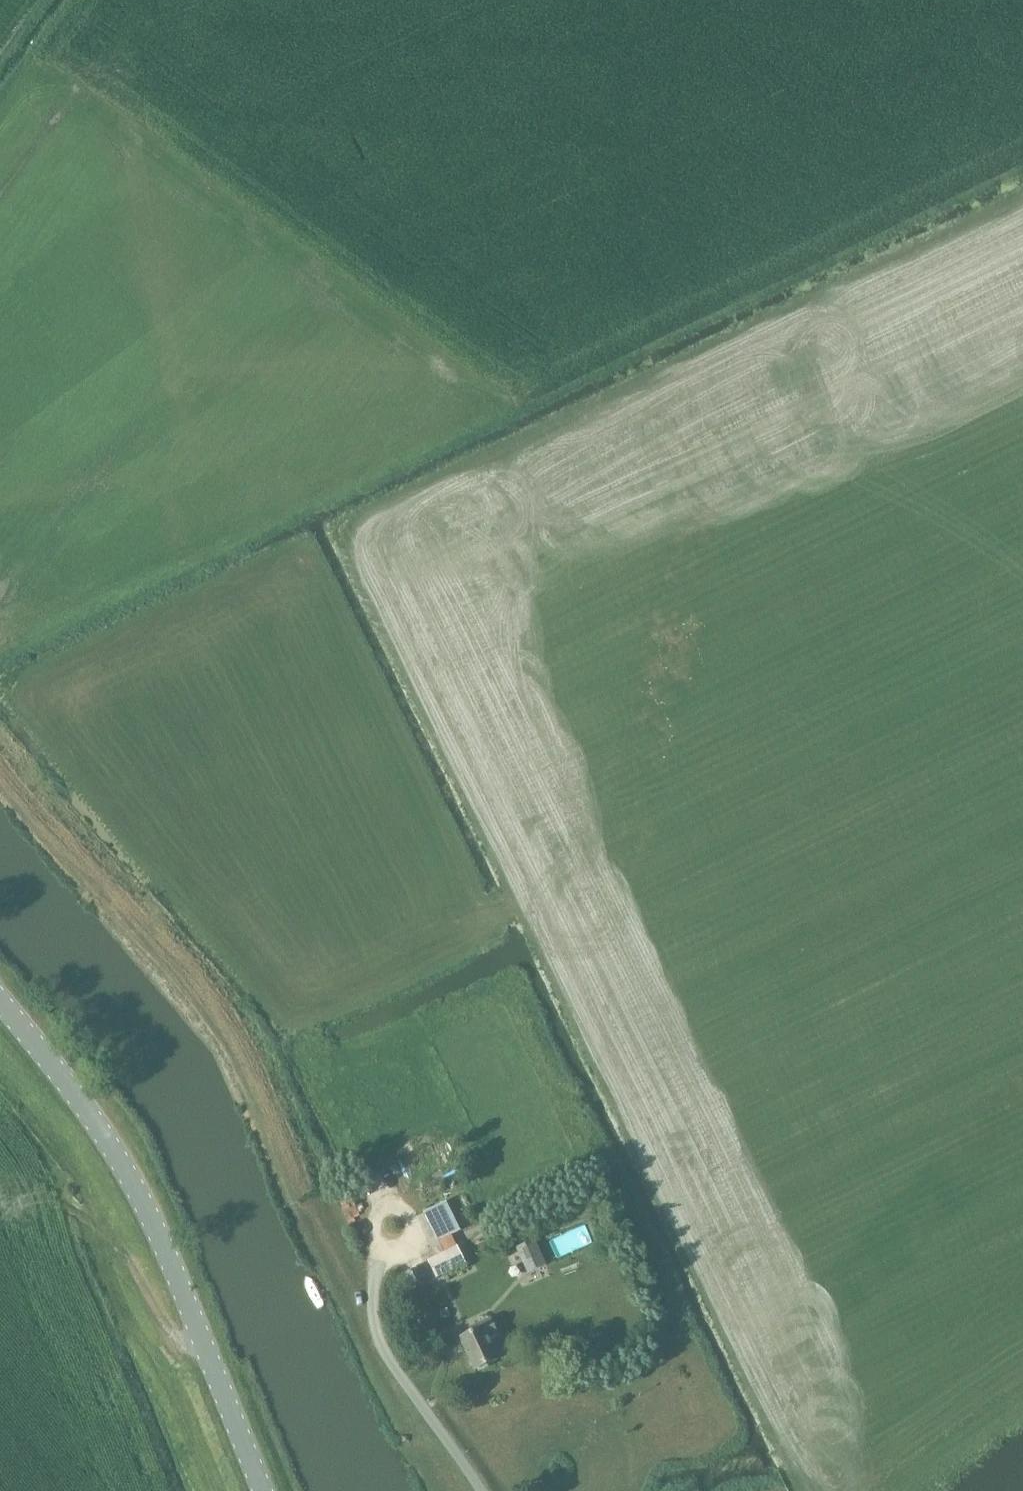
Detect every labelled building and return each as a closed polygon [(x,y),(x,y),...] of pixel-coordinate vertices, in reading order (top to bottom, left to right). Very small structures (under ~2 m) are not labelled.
[(438,1241),(461,1230),(446,1201),(424,1212),(438,1241)] [(466,1263),(457,1245),(426,1260),(435,1278),(466,1263)] [(498,1333),(490,1317),(479,1323),(482,1329),(460,1339),(475,1371),(499,1359),(488,1338),(498,1333)] [(403,1331),(410,1345),(421,1340),(413,1325),(403,1331)]
